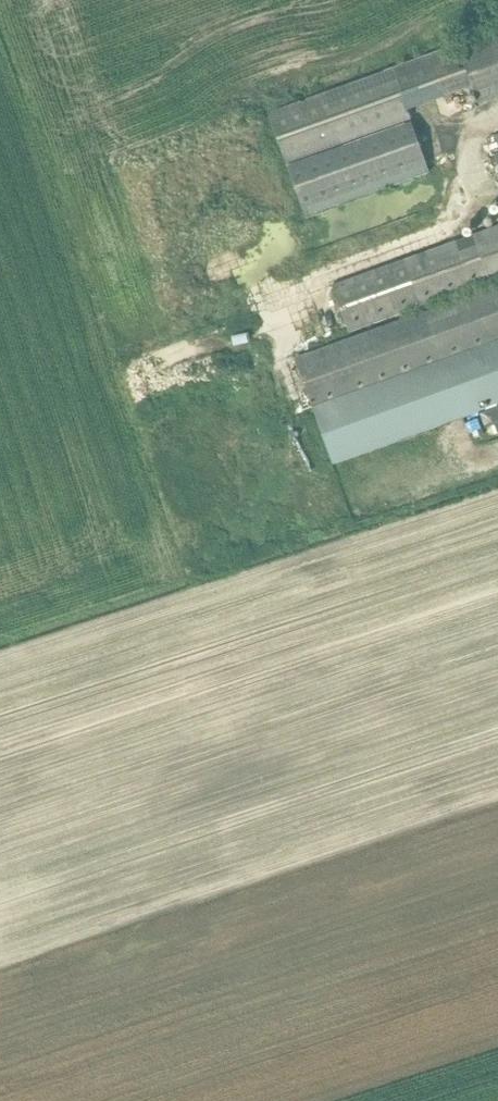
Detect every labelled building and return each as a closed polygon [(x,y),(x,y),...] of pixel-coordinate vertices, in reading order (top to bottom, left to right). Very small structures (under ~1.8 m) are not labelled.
[(268,112),(287,163),(412,119),(408,109),(424,103),(422,96),(437,90),(440,98),(473,86),(479,103),(497,96),(497,30),(458,44),(268,112)] [(412,121),(288,165),(306,216),(430,172),(412,121)] [(404,258),(332,285),(349,331),(421,304),(497,277),(497,224),(404,258)] [(295,359),(316,416),(334,464),(480,411),(497,404),(497,285),(295,359)]
